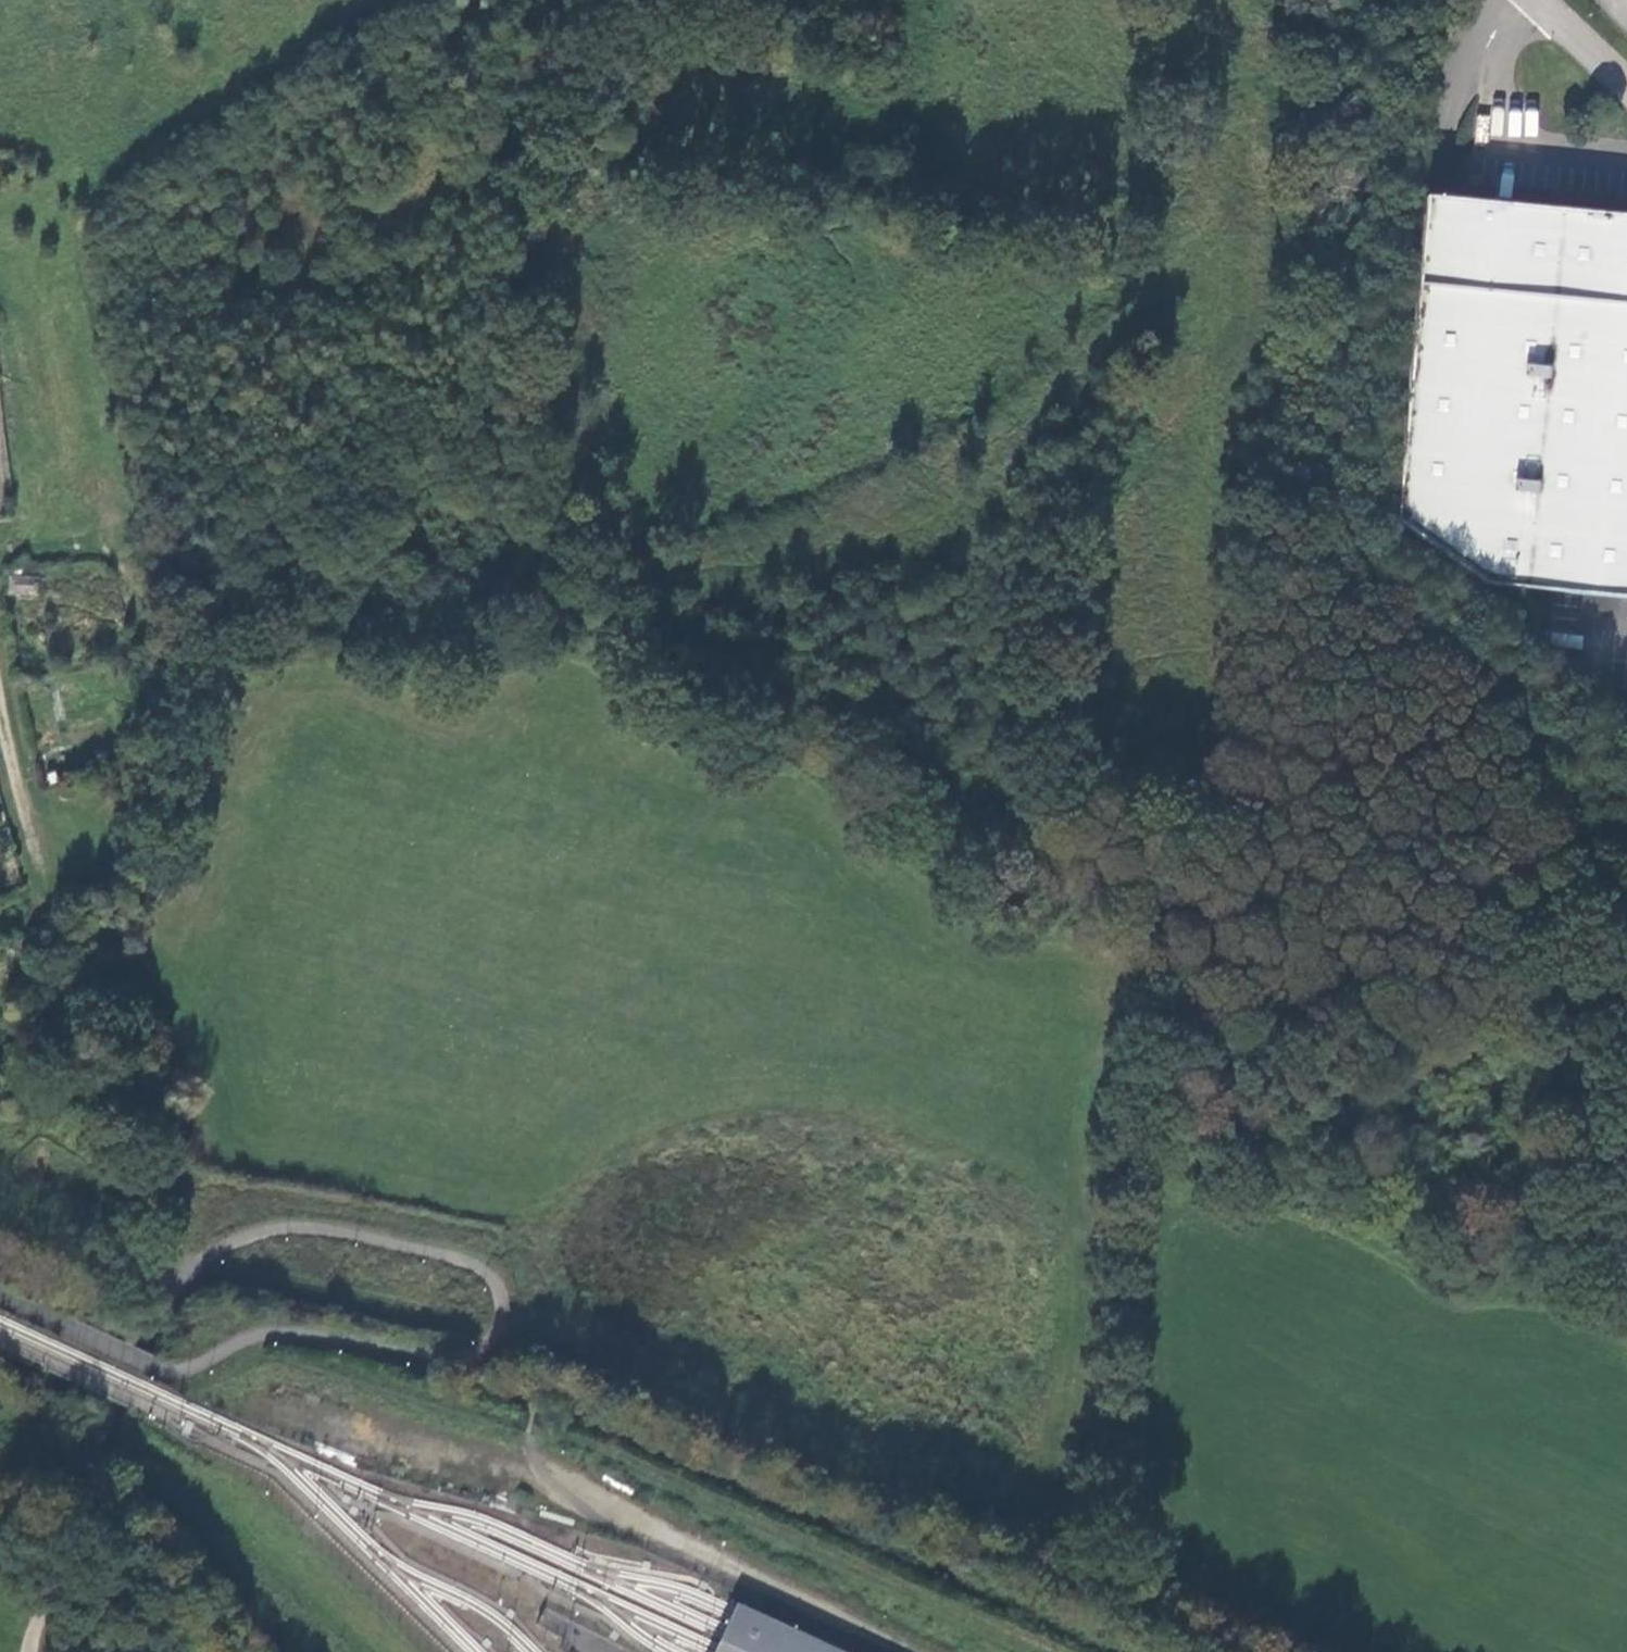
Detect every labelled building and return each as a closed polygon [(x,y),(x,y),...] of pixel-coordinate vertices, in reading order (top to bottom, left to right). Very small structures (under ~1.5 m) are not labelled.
[(1462,200),(1423,196),(1394,518),(1483,584),(1626,597),(1626,215),(1462,200)] [(14,577),(14,591),(38,592),(38,577),(14,577)] [(0,869),(0,879),(2,886),(24,880),(19,864),(0,869)] [(714,1651),(850,1651),(737,1601),(735,1605),(733,1611),(724,1630),(715,1648),(714,1651)]
